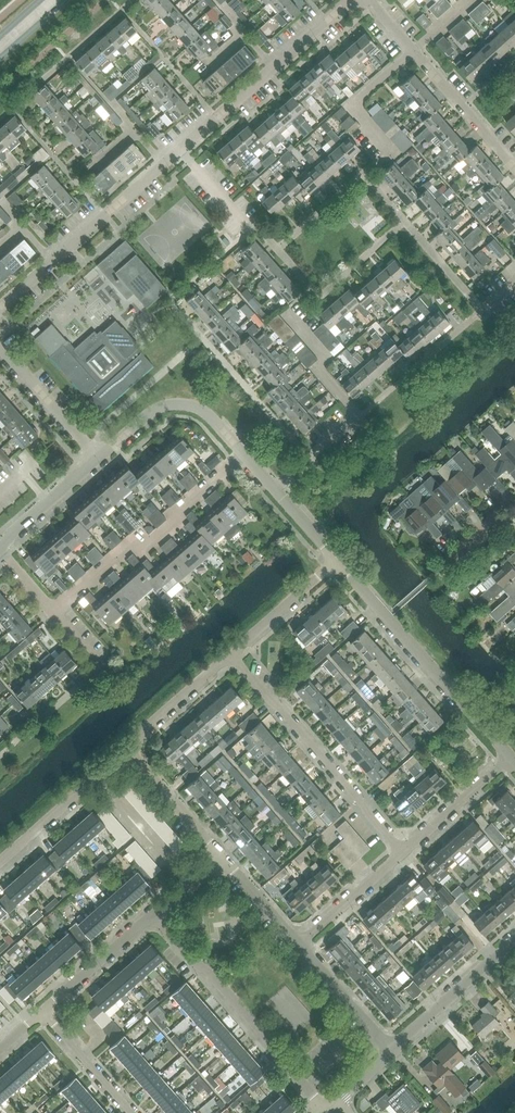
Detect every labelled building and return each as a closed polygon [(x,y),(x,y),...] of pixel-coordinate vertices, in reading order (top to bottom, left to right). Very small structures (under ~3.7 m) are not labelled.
[(162,17),(174,6),(169,0),(162,0),(153,7),(162,17)] [(228,4),(237,14),(240,10),(245,6),(240,0),(232,0),(231,0),(228,4)] [(279,12),(291,1),(290,0),(272,0),(270,2),(279,12)] [(436,2),(445,12),(452,5),(447,0),(438,0),(436,2)] [(291,1),(279,12),(287,22),(300,11),(291,1)] [(483,1),(476,7),(484,17),(492,11),(483,1)] [(445,12),(436,2),(429,8),(437,18),(445,12)] [(218,19),(224,14),(215,5),(212,8),(220,17),(218,19)] [(162,17),(170,27),(183,16),(174,6),(162,17)] [(484,17),(476,7),(468,14),(477,23),(484,17)] [(237,14),(245,23),(249,20),(240,10),(237,14)] [(416,20),(425,30),(432,23),(424,13),(416,20)] [(224,14),(218,19),(228,29),(233,25),(228,19),(224,14)] [(170,27),(179,37),(192,26),(183,16),(170,27)] [(125,18),(115,27),(126,39),(136,30),(125,18)] [(463,18),(456,24),(465,34),(472,28),(463,18)] [(245,23),(254,33),(258,30),(249,20),(245,23)] [(494,28),(498,34),(510,47),(514,43),(514,33),(508,25),(503,20),(494,28)] [(465,34),(456,24),(449,31),(457,41),(465,34)] [(179,37),(188,46),(200,35),(192,26),(179,37)] [(267,26),(262,31),(267,36),(272,31),(267,26)] [(105,36),(116,48),(122,55),(127,50),(121,44),(126,39),(115,27),(105,36)] [(258,30),(254,33),(263,44),(268,39),(259,29),(258,30)] [(188,46),(185,49),(189,54),(191,54),(193,53),(196,56),(199,59),(200,58),(208,55),(218,46),(205,31),(200,35),(188,46)] [(365,32),(355,42),(366,54),(365,54),(368,57),(372,62),(377,68),(382,63),(377,57),(374,54),(380,49),(365,32)] [(485,38),(489,42),(501,55),(510,47),(498,34),(493,38),(490,34),(485,38)] [(105,36),(95,44),(111,62),(115,58),(110,53),(116,48),(105,36)] [(444,36),(436,42),(445,52),(452,45),(444,36)] [(355,42),(344,50),(362,70),(367,66),(362,61),(368,57),(365,54),(366,54),(355,42)] [(489,42),(479,51),(491,64),(501,55),(489,42)] [(86,53),(97,65),(101,71),(111,62),(95,44),(86,53)] [(245,45),(231,57),(242,70),(256,58),(245,45)] [(344,50),(334,59),(345,72),(345,71),(351,67),(357,74),(362,70),(344,50)] [(479,51),(469,59),(481,73),(491,64),(479,51)] [(97,65),(86,53),(75,62),(86,74),(97,65)] [(156,53),(146,62),(149,66),(160,57),(156,53)] [(329,53),(319,63),(330,75),(335,70),(341,78),(342,78),(347,73),(345,71),(345,72),(334,59),(329,53)] [(231,57),(217,69),(229,82),(242,70),(231,57)] [(461,60),(455,64),(459,69),(471,82),(481,73),(469,59),(464,64),(461,60)] [(146,62),(136,71),(139,75),(149,66),(146,62)] [(67,66),(76,76),(79,73),(70,63),(67,66)] [(319,63),(308,71),(326,91),(331,87),(326,82),(332,77),(330,75),(319,63)] [(142,80),(150,90),(163,78),(154,68),(142,80)] [(229,82),(217,69),(203,82),(215,95),(229,82)] [(136,71),(126,80),(130,84),(139,75),(136,71)] [(308,71),(298,80),(309,92),(315,88),(322,95),(326,91),(308,71)] [(76,76),(84,86),(88,82),(79,73),(76,76)] [(342,78),(341,78),(344,81),(350,76),(347,73),(342,78)] [(399,97),(404,102),(424,84),(414,74),(399,87),(404,93),(399,97)] [(145,95),(153,104),(172,88),(163,78),(150,90),(145,95)] [(126,80),(117,88),(120,92),(130,84),(126,80)] [(298,80),(288,90),(294,96),(304,107),(304,108),(306,109),(310,105),(306,100),(312,95),(309,92),(298,80)] [(84,86),(93,96),(97,92),(88,82),(84,86)] [(120,92),(117,88),(113,83),(103,92),(110,101),(120,92)] [(415,100),(420,105),(432,94),(424,84),(404,102),(408,106),(415,100)] [(32,96),(41,106),(54,95),(45,85),(32,96)] [(331,87),(326,91),(330,95),(331,96),(335,92),(331,87)] [(163,104),(167,109),(180,98),(172,88),(153,104),(152,106),(156,111),(163,104)] [(93,96),(102,105),(105,102),(97,92),(93,96)] [(50,116),(63,105),(69,99),(64,94),(58,100),(54,95),(41,106),(50,116)] [(422,122),(423,121),(435,110),(442,105),(432,94),(420,105),(417,108),(422,113),(417,117),(422,122)] [(294,96),(284,105),(301,124),(306,120),(301,115),(306,110),(306,109),(304,108),(304,107),(294,96)] [(117,101),(126,111),(130,108),(121,98),(117,101)] [(180,98),(167,109),(164,112),(173,122),(189,108),(180,98)] [(102,105),(110,115),(114,112),(105,102),(102,105)] [(50,116),(58,126),(71,115),(63,105),(50,116)] [(284,105),(273,114),(286,128),(291,123),(296,128),(297,128),(301,124),(284,105)] [(342,107),(333,115),(337,120),(347,112),(342,107)] [(371,116),(375,121),(386,112),(382,107),(371,116)] [(126,111),(135,121),(138,118),(130,108),(126,111)] [(418,143),(424,137),(444,120),(435,110),(423,121),(428,126),(414,138),(418,143)] [(71,115),(58,126),(67,136),(86,119),(82,114),(80,116),(76,111),(71,115)] [(114,112),(110,115),(108,116),(117,126),(123,122),(114,112)] [(375,121),(380,126),(390,117),(386,112),(375,121)] [(273,114),(263,122),(281,142),(285,138),(281,132),(286,128),(273,114)] [(341,124),(346,130),(355,122),(350,115),(341,124)] [(14,116),(4,125),(15,137),(25,128),(14,116)] [(507,123),(514,132),(514,116),(507,123)] [(390,117),(380,126),(384,131),(394,122),(390,117)] [(135,121),(143,131),(147,128),(138,118),(135,121)] [(67,136),(75,145),(88,134),(84,130),(91,124),(86,119),(67,136)] [(256,123),(250,128),(253,131),(264,143),(269,138),(276,146),(281,142),(263,122),(261,120),(258,123),(256,123)] [(436,135),(441,141),(453,130),(444,120),(424,137),(428,142),(436,135)] [(326,121),(320,126),(327,133),(331,129),(332,128),(326,121)] [(356,121),(355,122),(346,130),(350,135),(361,125),(356,121)] [(147,128),(143,131),(144,131),(144,132),(146,133),(146,134),(152,141),(157,136),(161,133),(152,123),(149,126),(147,128)] [(297,128),(304,136),(308,133),(304,127),(301,124),(297,128)] [(386,133),(390,138),(400,129),(396,124),(386,133)] [(0,128),(0,140),(5,146),(10,151),(19,142),(15,137),(4,125),(0,128)] [(247,125),(237,134),(253,152),(259,147),(260,149),(265,145),(264,143),(253,131),(250,128),(247,125)] [(88,134),(75,145),(84,156),(92,149),(95,153),(106,143),(94,129),(88,134)] [(327,133),(332,138),(350,158),(360,149),(349,136),(343,141),(337,134),(331,129),(327,133)] [(390,138),(394,143),(405,133),(402,130),(400,129),(390,138)] [(438,153),(442,158),(462,141),(453,130),(441,141),(438,143),(443,149),(438,153)] [(394,143),(398,147),(409,138),(406,135),(405,133),(394,143)] [(237,134),(227,143),(245,163),(250,169),(253,166),(250,162),(257,156),(253,152),(237,134)] [(328,134),(324,138),(327,142),(334,150),(328,155),(339,167),(350,158),(332,138),(328,134)] [(409,138),(398,147),(402,152),(413,143),(409,138)] [(462,158),(465,156),(471,151),(470,150),(462,141),(442,158),(437,162),(441,167),(453,156),(458,162),(462,158)] [(134,143),(119,155),(131,168),(145,156),(134,143)] [(240,167),(245,163),(227,143),(216,152),(230,167),(236,162),(240,167)] [(419,143),(416,146),(423,154),(426,151),(419,143)] [(467,164),(457,172),(461,177),(466,173),(486,155),(477,145),(470,150),(471,151),(465,156),(462,158),(467,164)] [(287,151),(283,146),(276,152),(280,157),(281,156),(287,151)] [(43,148),(33,157),(35,160),(39,164),(47,157),(49,155),(46,151),(43,148)] [(308,152),(312,156),(329,176),(339,167),(328,155),(325,151),(319,155),(316,152),(312,148),(308,152)] [(288,152),(283,157),(279,161),(282,165),(293,156),(289,152),(288,152)] [(306,170),(308,173),(319,185),(329,176),(308,152),(303,156),(311,165),(306,170)] [(276,158),(271,153),(262,162),(266,167),(276,158)] [(119,155),(106,167),(117,180),(131,168),(119,155)] [(475,173),(480,178),(495,165),(486,155),(466,173),(470,178),(475,173)] [(382,174),(380,175),(390,186),(410,168),(416,162),(412,158),(406,164),(401,168),(396,162),(393,164),(382,173),(382,174)] [(35,160),(26,169),(29,172),(39,164),(35,160)] [(278,160),(268,169),(271,172),(273,174),(283,165),(282,165),(279,161),(278,160)] [(422,164),(422,168),(425,172),(430,167),(425,161),(422,164)] [(390,186),(398,196),(414,182),(409,177),(420,167),(416,162),(390,186)] [(31,177),(40,187),(53,176),(44,165),(31,177)] [(482,195),(486,192),(485,192),(498,181),(504,176),(495,165),(480,178),(485,184),(477,191),(482,196),(482,195)] [(23,166),(13,174),(19,181),(29,172),(26,169),(23,166)] [(117,180),(106,167),(101,172),(92,180),(103,192),(117,180)] [(268,169),(261,175),(264,178),(271,172),(268,169)] [(296,170),(291,174),(292,176),(303,188),(309,194),(319,185),(308,173),(306,170),(300,175),(296,170)] [(251,171),(245,177),(249,182),(256,176),(251,171)] [(280,173),(276,177),(293,197),(303,188),(292,176),(287,180),(280,173)] [(13,174),(3,183),(9,190),(19,181),(13,174)] [(40,187),(49,196),(61,185),(53,176),(40,187)] [(253,182),(256,185),(262,181),(259,177),(253,182)] [(278,189),(273,193),(272,193),(283,206),(293,197),(276,177),(271,181),(278,189)] [(414,182),(398,196),(408,206),(414,201),(426,190),(428,189),(429,188),(433,184),(430,181),(423,184),(419,188),(414,182)] [(475,212),(474,213),(477,217),(507,191),(498,181),(485,192),(486,192),(482,195),(487,200),(483,204),(483,205),(475,212)] [(455,182),(451,186),(456,191),(459,187),(455,182)] [(6,186),(3,183),(0,186),(0,198),(9,190),(6,186)] [(49,196),(57,206),(70,195),(61,185),(49,196)] [(443,185),(438,189),(442,193),(447,189),(443,185)] [(272,193),(273,193),(266,186),(261,190),(267,197),(261,202),(273,215),(283,206),(272,193)] [(426,190),(414,201),(423,211),(442,193),(438,189),(434,193),(429,188),(428,189),(426,190)] [(447,189),(442,193),(446,198),(453,193),(448,188),(447,189)] [(477,217),(480,220),(481,220),(490,212),(491,213),(498,206),(503,212),(514,202),(514,200),(507,191),(477,217)] [(442,193),(423,211),(432,221),(444,210),(443,210),(446,208),(441,202),(446,198),(442,193)] [(70,195),(57,206),(61,210),(66,216),(79,205),(81,203),(75,197),(74,197),(71,194),(70,195)] [(6,199),(15,209),(19,205),(10,195),(6,199)] [(468,196),(463,199),(468,205),(473,201),(468,196)] [(500,224),(504,229),(514,220),(514,202),(503,212),(501,214),(506,220),(500,224)] [(432,221),(440,231),(441,231),(452,220),(448,215),(455,208),(451,203),(443,210),(444,210),(432,221)] [(15,209),(23,218),(27,215),(19,205),(15,209)] [(61,210),(57,206),(50,212),(54,216),(61,210)] [(3,210),(0,212),(0,217),(7,224),(12,220),(3,210)] [(23,218),(32,229),(36,225),(27,215),(23,218)] [(459,215),(455,219),(458,223),(463,219),(459,215)] [(440,231),(434,236),(443,247),(455,236),(458,234),(453,228),(458,224),(458,223),(455,219),(454,219),(452,220),(441,231),(440,231)] [(504,229),(506,231),(508,233),(514,228),(514,220),(504,229)] [(491,223),(487,227),(491,231),(495,227),(491,223)] [(36,225),(32,229),(41,238),(46,234),(42,229),(38,224),(36,225)] [(46,225),(42,229),(46,234),(50,230),(46,225)] [(455,236),(443,247),(452,257),(472,239),(478,234),(481,231),(478,226),(468,235),(463,239),(458,234),(455,236)] [(506,231),(499,237),(502,241),(509,235),(508,233),(506,231)] [(452,257),(461,267),(473,256),(468,251),(482,239),(478,234),(452,257)] [(505,251),(499,245),(493,238),(488,243),(500,256),(505,251)] [(24,239),(10,251),(22,264),(36,252),(24,239)] [(97,265),(101,270),(127,299),(134,293),(146,307),(167,289),(136,254),(137,253),(126,240),(97,265)] [(240,263),(244,268),(264,250),(255,240),(242,251),(248,257),(240,263)] [(473,256),(461,267),(470,278),(490,260),(481,249),(473,256)] [(256,266),(261,271),(273,260),(264,250),(244,268),(249,272),(256,266)] [(0,260),(0,267),(8,276),(22,264),(10,251),(0,260)] [(384,268),(402,288),(406,284),(400,277),(406,272),(395,259),(384,268)] [(258,283),(262,288),(282,270),(273,260),(261,271),(266,277),(258,283)] [(0,267),(0,283),(8,276),(0,267)] [(374,277),(385,289),(390,285),(401,297),(406,293),(402,288),(384,268),(374,277)] [(274,286),(279,291),(291,281),(282,270),(262,288),(266,293),(274,286)] [(231,271),(226,276),(230,281),(235,276),(231,271)] [(235,276),(230,281),(236,287),(241,283),(235,276)] [(364,286),(381,306),(382,305),(386,302),(379,294),(385,289),(374,277),(364,286)] [(484,277),(477,283),(482,288),(488,283),(484,277)] [(279,291),(271,298),(276,303),(283,297),(288,302),(301,291),(299,289),(300,289),(300,288),(300,287),(300,286),(299,286),(299,285),(298,285),(298,284),(297,284),(296,284),(295,284),(294,284),(291,281),(279,291)] [(215,285),(211,289),(215,294),(220,290),(215,285)] [(354,295),(364,307),(365,307),(366,309),(367,310),(372,305),(377,310),(378,309),(381,306),(364,286),(354,295)] [(349,288),(338,298),(349,310),(352,313),(357,308),(361,313),(362,315),(364,316),(369,312),(367,310),(366,309),(365,307),(364,307),(354,295),(349,288)] [(198,290),(186,301),(195,312),(200,307),(215,294),(211,289),(204,296),(200,291),(198,290)] [(246,289),(241,293),(248,301),(252,297),(253,296),(246,289)] [(200,307),(195,312),(204,322),(217,310),(219,309),(214,303),(219,298),(215,294),(200,307)] [(252,297),(248,301),(257,311),(260,308),(261,307),(252,297)] [(417,307),(428,320),(439,332),(450,323),(437,308),(431,313),(417,297),(413,302),(417,307)] [(338,298),(328,307),(346,327),(348,330),(353,326),(348,320),(353,315),(352,313),(349,310),(338,298)] [(412,312),(417,307),(413,302),(407,306),(412,312)] [(213,332),(237,311),(238,309),(234,305),(222,316),(217,310),(204,322),(213,332)] [(328,328),(332,332),(335,336),(341,331),(346,327),(328,307),(318,316),(324,323),(328,328)] [(260,308),(257,311),(266,321),(269,319),(260,308)] [(402,310),(392,318),(397,325),(408,317),(402,310)] [(213,332),(212,333),(215,336),(214,338),(218,343),(221,343),(222,342),(235,330),(239,327),(234,321),(241,315),(237,311),(213,332)] [(255,313),(251,318),(259,327),(264,323),(255,313)] [(268,323),(272,328),(283,319),(278,314),(268,323)] [(416,317),(412,321),(429,341),(439,332),(428,320),(426,317),(421,322),(416,317)] [(272,328),(276,333),(287,324),(283,319),(272,328)] [(51,324),(35,338),(50,355),(67,374),(85,394),(100,411),(142,374),(153,365),(138,348),(139,347),(115,320),(101,333),(98,335),(95,331),(74,349),(67,341),(51,324)] [(411,330),(406,335),(408,337),(419,350),(429,341),(412,321),(407,325),(411,330)] [(313,332),(317,337),(328,328),(324,323),(313,332)] [(234,349),(238,347),(237,346),(249,336),(252,334),(258,329),(253,324),(239,336),(235,330),(222,342),(231,352),(234,349)] [(276,333),(280,338),(291,329),(287,324),(276,333)] [(360,324),(356,328),(359,333),(364,329),(360,324)] [(386,324),(382,328),(386,332),(390,328),(387,324),(386,324)] [(317,337),(321,342),(332,332),(328,328),(317,337)] [(291,329),(280,338),(285,343),(295,333),(291,329)] [(238,347),(234,349),(239,355),(242,355),(244,358),(246,356),(266,339),(268,337),(264,332),(262,334),(256,339),(252,334),(249,336),(237,346),(238,347)] [(321,342),(325,346),(336,337),(335,336),(332,332),(321,342)] [(396,334),(391,339),(393,341),(393,340),(403,353),(409,359),(419,350),(408,337),(403,342),(396,334)] [(286,344),(291,349),(301,340),(297,335),(286,344)] [(246,356),(244,358),(247,361),(247,364),(251,368),(253,368),(255,366),(267,356),(270,353),(265,348),(270,343),(272,342),(268,337),(266,339),(246,356)] [(325,346),(330,351),(340,342),(336,337),(325,346)] [(380,338),(376,341),(393,362),(403,353),(393,340),(393,341),(391,339),(390,338),(385,343),(381,337),(380,338)] [(376,351),(370,356),(383,371),(393,362),(376,341),(373,338),(368,342),(376,351)] [(291,349),(295,354),(305,345),(301,340),(291,349)] [(340,342),(330,351),(334,356),(344,347),(340,342)] [(295,354),(299,359),(309,350),(305,345),(295,354)] [(299,359),(303,363),(314,354),(309,350),(299,359)] [(357,351),(352,355),(353,356),(373,379),(383,371),(370,356),(365,360),(357,351)] [(267,356),(255,366),(262,374),(264,377),(267,374),(284,359),(286,357),(282,352),(280,354),(272,361),(267,356)] [(314,354),(303,363),(307,368),(318,359),(314,354)] [(353,356),(348,360),(351,363),(356,369),(350,373),(351,374),(352,376),(357,381),(363,388),(371,381),(373,379),(353,356)] [(267,374),(264,377),(269,381),(273,386),(273,387),(279,381),(285,376),(286,374),(287,374),(282,368),(288,364),(290,361),(286,357),(284,359),(267,374)] [(345,377),(340,383),(341,385),(352,396),(353,398),(354,397),(355,398),(358,397),(360,395),(360,393),(360,391),(363,388),(357,381),(352,376),(351,374),(350,373),(346,368),(341,372),(342,374),(345,377)] [(267,392),(276,402),(292,388),(287,382),(291,379),(286,374),(285,376),(273,387),(273,386),(267,392)] [(276,402),(285,412),(305,395),(308,392),(309,391),(305,386),(302,386),(296,392),(292,388),(276,402)] [(305,395),(285,412),(294,423),(306,411),(308,409),(304,404),(309,399),(312,397),(308,392),(305,395)] [(0,395),(0,413),(11,403),(2,393),(0,395)] [(306,411),(294,423),(303,433),(316,422),(311,416),(318,409),(324,404),(320,400),(314,405),(313,405),(308,409),(306,411)] [(6,426),(20,414),(11,403),(0,413),(0,419),(6,426)] [(6,426),(3,428),(12,439),(29,424),(20,414),(6,426)] [(505,425),(507,427),(506,429),(511,434),(514,438),(514,439),(514,423),(514,422),(512,423),(510,420),(505,425)] [(29,424),(11,440),(12,441),(14,442),(16,440),(22,448),(38,434),(37,433),(38,431),(35,427),(32,428),(29,424)] [(485,435),(491,441),(502,454),(510,463),(512,465),(514,463),(514,439),(514,438),(511,434),(504,440),(499,434),(493,427),(485,435)] [(180,435),(171,443),(185,459),(194,451),(190,447),(190,446),(188,445),(180,435)] [(171,443),(162,451),(176,467),(185,459),(171,443)] [(472,450),(476,454),(487,467),(488,467),(498,478),(507,470),(510,473),(514,478),(514,468),(512,465),(510,463),(502,454),(496,460),(484,447),(480,451),(476,447),(472,450)] [(0,449),(0,458),(5,464),(10,459),(1,448),(0,449)] [(449,452),(450,454),(453,457),(457,454),(454,450),(453,449),(449,452)] [(457,454),(453,457),(464,470),(483,491),(493,482),(496,486),(505,496),(510,492),(498,478),(488,467),(487,467),(481,473),(461,450),(457,454)] [(162,451),(153,459),(167,475),(176,467),(162,451)] [(447,463),(438,470),(450,483),(459,494),(460,494),(472,483),(475,486),(472,489),(482,499),(487,495),(483,491),(464,470),(453,457),(447,463)] [(153,459),(144,467),(158,483),(167,475),(153,459)] [(209,459),(204,463),(210,470),(215,466),(209,459)] [(210,470),(204,463),(202,461),(197,465),(206,475),(211,471),(210,470)] [(126,465),(117,473),(131,488),(134,493),(139,489),(135,485),(139,481),(140,481),(135,475),(126,465)] [(144,467),(135,475),(140,481),(139,481),(148,491),(158,483),(144,467)] [(189,472),(184,477),(193,487),(198,482),(189,472)] [(117,473),(108,481),(122,496),(131,488),(117,473)] [(424,483),(435,496),(445,507),(448,510),(456,503),(458,502),(467,512),(472,508),(460,494),(450,483),(443,489),(432,476),(424,483)] [(193,487),(184,477),(179,481),(188,491),(193,487)] [(108,481),(99,489),(113,504),(122,496),(108,481)] [(417,489),(409,496),(420,509),(430,519),(430,520),(434,523),(443,515),(452,525),(457,521),(448,510),(445,507),(435,496),(424,483),(417,489)] [(171,488),(166,492),(175,503),(180,498),(171,488)] [(99,489),(90,497),(104,512),(113,504),(99,489)] [(216,490),(210,495),(235,523),(248,512),(231,494),(224,500),(216,490)] [(175,503),(166,492),(161,497),(170,507),(175,503)] [(210,495),(205,499),(213,509),(207,515),(223,534),(226,537),(228,537),(237,529),(237,527),(238,526),(235,523),(210,495)] [(395,509),(389,514),(396,522),(402,517),(409,525),(407,526),(407,529),(411,533),(413,533),(415,532),(415,533),(418,536),(428,527),(438,538),(443,534),(434,523),(430,520),(430,519),(420,509),(409,496),(403,502),(395,509)] [(90,497),(81,505),(95,520),(98,524),(99,525),(103,521),(99,516),(104,512),(90,497)] [(81,505),(72,513),(76,517),(77,517),(86,528),(88,530),(92,527),(93,528),(98,524),(95,520),(81,505)] [(158,509),(153,513),(162,524),(166,519),(158,509)] [(186,516),(190,521),(211,545),(223,534),(207,515),(200,521),(191,511),(186,516)] [(162,524),(153,513),(148,518),(157,528),(162,524)] [(131,515),(126,519),(135,529),(140,525),(136,521),(131,515)] [(76,517),(68,525),(82,541),(91,533),(86,528),(77,517),(76,517)] [(140,517),(136,521),(140,525),(141,526),(145,523),(144,521),(140,517)] [(135,529),(126,519),(121,523),(130,534),(135,529)] [(193,536),(187,542),(203,560),(215,549),(211,545),(190,521),(184,526),(193,536)] [(68,525),(59,533),(73,549),(82,541),(68,525)] [(113,530),(108,535),(117,545),(122,541),(113,530)] [(59,533),(50,541),(64,557),(73,549),(59,533)] [(117,545),(108,535),(103,539),(112,549),(117,545)] [(171,537),(166,542),(191,571),(203,560),(187,542),(180,547),(171,537)] [(50,541),(40,549),(55,565),(64,557),(50,541)] [(169,557),(162,563),(179,582),(191,571),(166,542),(160,547),(169,557)] [(95,546),(90,551),(99,561),(104,556),(95,546)] [(40,549),(31,557),(44,571),(45,573),(46,574),(47,574),(48,575),(49,575),(50,575),(51,574),(52,574),(53,574),(53,573),(58,569),(55,565),(40,549)] [(99,561),(90,551),(85,555),(94,565),(99,561)] [(248,552),(243,557),(246,560),(247,561),(252,557),(248,552)] [(477,598),(484,606),(494,598),(505,588),(506,586),(514,579),(514,574),(506,564),(509,561),(512,564),(514,561),(514,552),(504,562),(500,566),(497,563),(494,563),(491,565),(491,569),(493,572),(490,574),(481,582),(487,589),(487,590),(477,598)] [(133,554),(127,559),(136,569),(129,575),(146,593),(153,587),(156,591),(161,586),(141,564),(133,554)] [(241,555),(237,558),(239,560),(242,564),(246,560),(243,557),(241,555)] [(146,559),(141,564),(161,586),(166,593),(179,582),(162,563),(155,569),(146,559)] [(77,562),(72,566),(81,576),(86,572),(77,562)] [(81,576),(72,566),(67,571),(76,581),(81,576)] [(114,570),(108,575),(134,604),(146,593),(129,575),(123,580),(114,570)] [(112,590),(105,596),(121,615),(134,604),(108,575),(103,580),(112,590)] [(54,582),(62,592),(68,588),(59,578),(54,582)] [(490,613),(497,621),(504,615),(507,612),(514,605),(514,579),(506,586),(505,588),(511,594),(500,604),(490,613)] [(121,615),(105,596),(98,602),(90,592),(84,597),(93,607),(92,607),(109,626),(121,615)] [(333,597),(324,606),(336,619),(345,611),(346,611),(334,596),(333,597)] [(0,621),(14,609),(6,599),(0,604),(0,621)] [(324,606),(314,614),(326,628),(336,619),(324,606)] [(0,621),(9,631),(23,619),(14,609),(0,621)] [(304,623),(316,637),(320,641),(325,638),(320,633),(326,628),(314,614),(304,623)] [(504,615),(497,621),(499,623),(506,617),(504,615)] [(23,619),(9,631),(18,641),(32,629),(23,619)] [(353,621),(347,627),(352,632),(358,627),(353,621)] [(294,631),(294,632),(306,646),(307,645),(312,640),(316,645),(320,641),(316,637),(304,623),(294,632),(294,631)] [(39,627),(32,633),(36,637),(43,632),(39,627)] [(352,632),(347,627),(340,633),(345,638),(352,632)] [(351,644),(359,654),(373,641),(365,632),(364,631),(350,644),(351,644)] [(36,637),(32,633),(26,639),(30,643),(36,637)] [(152,637),(146,642),(152,648),(157,643),(152,637)] [(359,654),(368,663),(382,651),(373,641),(359,654)] [(329,642),(325,646),(330,652),(334,648),(329,642)] [(19,644),(12,650),(16,655),(23,649),(19,644)] [(330,652),(325,646),(321,650),(326,656),(330,652)] [(16,655),(12,650),(6,656),(10,660),(16,655)] [(64,650),(54,658),(66,672),(77,664),(64,650)] [(337,665),(343,660),(336,651),(330,657),(337,665)] [(368,663),(377,673),(391,661),(382,651),(368,663)] [(39,661),(44,667),(57,681),(66,672),(54,658),(49,653),(39,661)] [(337,665),(341,669),(347,664),(343,660),(337,665)] [(376,673),(371,677),(375,682),(380,677),(385,683),(399,671),(391,661),(377,673),(376,673)] [(335,668),(329,662),(325,666),(330,672),(335,668)] [(347,664),(341,669),(345,673),(351,668),(347,664)] [(44,667),(35,676),(47,690),(57,681),(44,667)] [(385,683),(394,693),(408,681),(399,671),(385,683)] [(35,676),(25,684),(37,698),(47,690),(35,676)] [(337,680),(342,686),(347,682),(342,676),(337,680)] [(355,685),(359,689),(365,684),(361,679),(355,685)] [(297,691),(305,701),(322,686),(318,682),(314,686),(309,680),(296,691),(297,692),(297,691)] [(398,707),(403,703),(417,690),(408,681),(394,693),(389,697),(398,707)] [(347,682),(342,686),(347,691),(352,687),(347,682)] [(17,685),(12,690),(15,693),(27,707),(37,698),(25,684),(20,689),(17,685)] [(365,684),(359,689),(362,693),(368,688),(365,684)] [(305,701),(314,711),(326,700),(322,695),(326,691),(322,686),(305,701)] [(231,687),(221,696),(232,708),(236,713),(240,709),(236,705),(241,700),(242,700),(231,687),(230,687),(231,687)] [(400,715),(404,719),(425,700),(417,690),(403,703),(408,708),(400,715)] [(7,698),(13,705),(17,701),(11,694),(7,698)] [(221,696),(211,705),(222,717),(232,708),(221,696)] [(355,700),(360,706),(365,702),(360,696),(355,700)] [(372,704),(376,708),(382,703),(378,699),(372,704)] [(314,711),(323,721),(335,710),(326,700),(314,711)] [(415,717),(420,722),(434,710),(425,700),(404,719),(407,724),(415,717)] [(17,701),(13,705),(18,711),(23,707),(17,701)] [(365,702),(360,706),(365,712),(370,707),(365,702)] [(382,703),(376,708),(380,712),(386,707),(382,703)] [(211,705),(201,714),(212,726),(222,717),(211,705)] [(323,721),(331,731),(344,720),(335,710),(323,721)] [(420,722),(416,725),(420,730),(424,727),(429,732),(428,732),(429,733),(443,720),(442,720),(434,710),(420,722)] [(254,713),(247,719),(251,724),(258,718),(254,713)] [(201,714),(191,722),(202,735),(206,740),(211,736),(206,731),(212,726),(201,714)] [(373,720),(378,726),(382,722),(377,716),(373,720)] [(8,726),(0,717),(0,734),(8,726)] [(340,741),(353,730),(356,728),(347,718),(344,720),(331,731),(340,741)] [(251,724),(247,719),(240,725),(244,730),(251,724)] [(390,724),(393,728),(399,723),(396,719),(390,724)] [(191,722),(181,731),(192,744),(197,739),(201,744),(206,740),(202,735),(191,722)] [(247,734),(243,737),(248,743),(245,746),(248,751),(257,744),(269,733),(260,723),(260,722),(247,734)] [(382,722),(378,726),(383,732),(387,727),(382,722)] [(399,723),(393,728),(397,732),(403,727),(399,723)] [(340,741),(349,752),(361,741),(353,730),(340,741)] [(181,731),(171,740),(182,752),(192,744),(181,731)] [(257,761),(265,754),(278,743),(269,733),(257,744),(248,751),(257,761)] [(408,733),(402,738),(413,750),(421,742),(416,737),(414,739),(408,733)] [(230,735),(224,740),(228,745),(234,740),(230,735)] [(390,740),(396,746),(400,742),(395,736),(390,740)] [(161,748),(160,749),(172,762),(172,761),(173,760),(179,761),(187,770),(192,765),(182,753),(182,752),(171,740),(161,748)] [(228,745),(224,740),(218,745),(222,750),(228,745)] [(265,754),(274,764),(287,753),(283,748),(284,747),(284,745),(281,742),(279,741),(278,743),(265,754)] [(349,752),(358,762),(370,751),(361,741),(349,752)] [(400,742),(396,746),(400,751),(398,754),(402,759),(409,752),(400,742)] [(226,752),(231,758),(236,754),(231,748),(226,752)] [(358,762),(366,772),(379,761),(370,751),(358,762)] [(209,752),(204,757),(208,762),(214,757),(209,752)] [(278,768),(283,774),(295,763),(287,753),(274,764),(269,768),(273,773),(278,768)] [(223,755),(218,759),(222,765),(227,770),(232,765),(227,760),(223,755)] [(413,755),(408,759),(413,765),(435,790),(445,782),(446,781),(434,768),(434,769),(430,773),(425,768),(425,769),(413,755)] [(379,761),(366,772),(375,781),(375,782),(388,771),(388,770),(387,771),(382,765),(388,760),(384,756),(379,761)] [(208,762),(204,757),(198,762),(202,767),(208,762)] [(442,757),(438,760),(447,769),(450,766),(442,757)] [(419,782),(414,787),(425,799),(435,790),(413,765),(408,759),(403,763),(408,769),(419,782)] [(447,769),(438,760),(436,762),(444,771),(447,769)] [(239,767),(244,772),(249,768),(244,762),(239,767)] [(283,774),(292,784),(304,773),(295,763),(283,774)] [(187,770),(182,774),(184,775),(188,780),(198,771),(192,765),(187,770)] [(249,768),(244,772),(249,778),(254,774),(249,768)] [(231,774),(236,780),(241,775),(236,770),(231,774)] [(200,776),(187,787),(196,797),(208,786),(214,781),(205,771),(200,776)] [(292,784),(300,794),(313,783),(304,773),(292,784)] [(393,773),(388,777),(393,782),(397,778),(393,773)] [(241,775),(236,780),(241,786),(246,781),(241,775)] [(393,782),(388,777),(378,786),(383,791),(393,782)] [(196,797),(205,807),(217,796),(213,791),(218,786),(214,781),(208,786),(196,797)] [(256,787),(262,793),(266,788),(261,782),(256,787)] [(300,794),(309,804),(322,793),(313,783),(300,794)] [(122,793),(126,798),(136,789),(131,784),(122,793)] [(414,787),(404,795),(415,808),(420,804),(421,805),(423,805),(426,802),(427,800),(425,799),(414,787)] [(266,788),(262,793),(267,798),(272,794),(266,788)] [(126,798),(130,803),(140,794),(136,789),(126,798)] [(248,794),(253,800),(258,795),(253,790),(248,794)] [(503,812),(514,802),(514,800),(511,795),(512,794),(508,790),(507,791),(502,796),(498,792),(488,801),(492,805),(495,803),(503,812)] [(309,804),(318,814),(330,803),(322,793),(309,804)] [(130,803),(135,807),(144,799),(140,794),(130,803)] [(257,807),(261,811),(267,806),(258,795),(253,800),(258,806),(257,807)] [(415,808),(404,795),(395,804),(394,804),(405,817),(406,817),(415,808)] [(205,807),(213,817),(226,806),(217,796),(205,807)] [(135,807),(139,812),(149,804),(144,799),(135,807)] [(222,827),(235,816),(241,810),(232,800),(226,806),(213,817),(222,827)] [(274,807),(279,813),(284,808),(279,802),(274,807)] [(512,822),(514,819),(514,802),(503,812),(497,818),(501,822),(507,816),(512,822)] [(330,803),(318,814),(326,824),(327,825),(339,813),(330,803)] [(139,812),(143,817),(153,808),(149,804),(139,812)] [(266,814),(271,820),(276,816),(267,806),(261,811),(264,815),(266,814)] [(106,807),(96,816),(100,821),(110,812),(106,807)] [(143,817),(148,822),(157,813),(153,808),(143,817)] [(284,808),(279,813),(284,819),(289,814),(284,808)] [(114,817),(110,812),(100,821),(104,825),(105,826),(114,817)] [(93,813),(83,821),(94,834),(104,825),(100,821),(96,816),(93,813)] [(148,822),(152,827),(161,818),(157,813),(148,822)] [(222,827),(231,837),(250,821),(245,815),(239,821),(235,816),(222,827)] [(476,819),(484,829),(489,825),(481,815),(476,819)] [(276,816),(271,820),(276,826),(281,821),(276,816)] [(119,822),(114,817),(105,826),(109,831),(119,822)] [(152,827),(156,831),(166,823),(161,818),(152,827)] [(336,829),(340,833),(350,825),(346,820),(336,829)] [(83,821),(74,830),(84,842),(94,834),(83,821)] [(231,837),(240,847),(252,836),(248,832),(255,826),(250,821),(231,837)] [(461,829),(462,830),(463,830),(474,842),(479,848),(489,839),(484,834),(473,821),(472,821),(472,822),(467,827),(465,825),(461,829)] [(123,827),(119,822),(109,831),(113,835),(123,827)] [(156,831),(160,836),(170,828),(166,823),(156,831)] [(292,827),(297,833),(302,828),(296,823),(292,827)] [(340,833),(344,838),(354,830),(350,825),(340,833)] [(127,832),(123,827),(113,835),(117,839),(118,840),(127,832)] [(160,836),(165,841),(174,832),(170,828),(160,836)] [(302,828),(297,833),(302,839),(307,834),(302,828)] [(74,830),(64,839),(75,851),(84,842),(74,830)] [(283,834),(288,840),(293,836),(288,830),(283,834)] [(354,830),(344,838),(348,843),(358,834),(354,830)] [(452,838),(453,839),(464,851),(474,842),(463,830),(462,830),(457,835),(456,834),(452,838)] [(488,833),(493,839),(497,836),(492,830),(488,833)] [(132,837),(127,832),(118,840),(122,845),(132,837)] [(165,841),(169,846),(179,837),(174,832),(165,841)] [(358,834),(348,843),(353,847),(362,839),(358,834)] [(240,847),(249,857),(261,846),(252,836),(240,847)] [(293,836),(288,840),(293,846),(298,841),(293,836)] [(497,836),(493,839),(498,844),(501,841),(497,836)] [(169,846),(173,851),(183,842),(179,837),(169,846)] [(344,838),(340,842),(348,852),(353,848),(353,847),(348,843),(344,838)] [(57,850),(52,855),(62,866),(67,862),(65,859),(75,851),(64,839),(54,847),(57,850)] [(122,845),(118,840),(117,839),(113,843),(118,849),(122,845)] [(353,847),(353,848),(357,852),(366,844),(362,839),(353,847)] [(442,846),(443,848),(443,847),(454,860),(459,865),(469,857),(464,851),(453,839),(447,844),(446,843),(442,846)] [(126,850),(130,855),(140,846),(136,841),(126,850)] [(183,842),(173,851),(178,855),(187,847),(183,842)] [(257,867),(270,856),(274,852),(266,842),(261,846),(249,857),(257,867)] [(340,842),(335,846),(343,856),(348,852),(340,842)] [(366,844),(357,852),(361,857),(370,849),(366,844)] [(310,845),(300,854),(304,859),(314,850),(310,845)] [(130,855),(135,859),(144,851),(140,846),(130,855)] [(330,850),(339,860),(343,856),(335,846),(330,850)] [(432,855),(433,856),(444,868),(454,860),(443,847),(443,848),(437,853),(436,851),(432,855)] [(270,856),(257,867),(266,877),(278,866),(274,861),(282,853),(278,848),(274,852),(270,856)] [(353,848),(348,852),(356,861),(361,857),(357,852),(353,848)] [(505,853),(510,858),(514,855),(509,850),(505,853)] [(137,863),(139,864),(148,856),(144,851),(135,859),(137,863)] [(348,852),(343,856),(352,865),(356,861),(348,852)] [(304,859),(300,854),(295,858),(299,863),(304,859)] [(44,856),(34,865),(45,877),(54,868),(56,871),(62,866),(52,855),(47,859),(44,856)] [(106,855),(100,859),(103,863),(109,858),(106,855)] [(494,855),(489,860),(492,864),(498,859),(494,855)] [(139,864),(141,866),(143,869),(153,860),(148,856),(139,864)] [(343,856),(339,860),(347,869),(352,865),(343,856)] [(433,856),(428,861),(426,860),(422,864),(423,865),(438,882),(448,873),(444,868),(433,856)] [(120,861),(116,857),(111,861),(115,865),(120,861)] [(103,863),(100,859),(94,864),(98,868),(103,863)] [(153,860),(143,869),(147,874),(157,865),(153,860)] [(492,864),(489,860),(483,865),(487,869),(492,864)] [(500,861),(494,866),(498,870),(503,865),(500,861)] [(314,870),(317,873),(328,886),(337,877),(338,877),(327,864),(326,865),(322,869),(316,862),(311,867),(314,870)] [(137,863),(132,867),(136,871),(141,866),(139,864),(137,863)] [(34,865),(25,873),(35,885),(45,877),(34,865)] [(106,865),(100,870),(104,874),(109,869),(106,865)] [(147,874),(152,879),(161,870),(157,865),(147,874)] [(138,874),(128,882),(139,895),(149,886),(147,883),(152,879),(147,874),(143,869),(141,866),(136,871),(138,874)] [(498,870),(494,866),(489,871),(492,875),(493,874),(498,870)] [(284,868),(279,872),(284,877),(288,873),(284,868)] [(104,874),(100,870),(95,875),(98,879),(104,874)] [(312,878),(307,882),(318,895),(328,886),(317,873),(314,870),(309,874),(312,878)] [(284,877),(279,872),(269,881),(274,886),(284,877)] [(475,872),(469,877),(473,881),(478,876),(475,872)] [(25,873),(15,882),(25,894),(35,885),(25,873)] [(401,883),(402,884),(413,896),(419,903),(429,894),(430,896),(436,891),(425,878),(419,883),(412,875),(409,874),(406,877),(408,879),(406,880),(405,879),(401,883)] [(473,881),(469,877),(464,882),(467,886),(473,881)] [(289,883),(297,891),(308,904),(318,895),(307,882),(302,887),(294,879),(289,883)] [(480,879),(475,883),(478,887),(484,882),(480,879)] [(7,894),(2,898),(12,909),(18,905),(16,902),(25,894),(15,882),(5,891),(7,894)] [(87,882),(81,887),(84,891),(90,886),(87,882)] [(128,882),(118,891),(130,903),(139,895),(128,882)] [(478,887),(475,883),(469,888),(473,892),(478,887)] [(391,892),(392,893),(393,893),(403,905),(413,896),(402,884),(396,889),(395,888),(391,892)] [(459,885),(451,891),(455,897),(463,890),(459,885)] [(448,905),(454,900),(442,886),(436,892),(440,897),(448,905)] [(84,891),(81,887),(75,892),(78,896),(84,891)] [(503,896),(514,909),(514,908),(514,890),(513,888),(503,896)] [(63,890),(59,893),(64,898),(68,894),(65,890),(63,890)] [(118,891),(109,899),(120,912),(130,903),(118,891)] [(308,904),(297,891),(287,900),(287,899),(286,900),(298,913),(298,912),(308,904)] [(381,900),(383,901),(394,914),(403,905),(393,893),(392,893),(387,898),(385,897),(381,900)] [(493,905),(504,917),(510,912),(511,913),(514,910),(514,909),(514,908),(514,909),(503,896),(493,905)] [(440,897),(435,901),(442,909),(443,910),(448,905),(440,897)] [(5,912),(7,914),(12,909),(2,898),(0,900),(0,916),(5,912)] [(56,898),(50,903),(54,907),(59,902),(56,898)] [(109,899),(99,908),(110,921),(120,912),(109,899)] [(454,900),(448,905),(457,914),(459,917),(465,912),(462,909),(454,900)] [(372,909),(373,910),(384,922),(394,914),(383,901),(377,907),(376,905),(372,909)] [(54,907),(50,903),(45,908),(48,912),(54,907)] [(448,905),(443,910),(451,919),(453,922),(459,917),(457,914),(448,905)] [(493,905),(484,913),(495,926),(500,920),(501,922),(506,918),(504,917),(493,905)] [(99,908),(89,917),(100,929),(110,921),(99,908)] [(373,910),(367,915),(366,914),(362,918),(363,919),(374,931),(384,922),(373,910)] [(495,926),(484,913),(474,922),(473,922),(485,935),(485,934),(491,929),(492,930),(496,927),(495,926)] [(78,922),(72,927),(83,940),(88,936),(90,938),(100,929),(89,917),(80,925),(78,922)] [(424,918),(419,922),(422,926),(427,921),(424,918)] [(430,924),(424,929),(427,932),(433,927),(437,924),(434,920),(430,924)] [(361,921),(356,925),(365,936),(370,931),(361,921)] [(422,926),(419,922),(413,927),(416,931),(422,926)] [(38,925),(32,931),(35,934),(41,929),(38,925)] [(458,936),(452,941),(463,953),(469,948),(470,949),(474,946),(473,944),(473,945),(456,925),(451,929),(458,936)] [(344,926),(328,940),(333,946),(328,950),(329,950),(334,956),(333,957),(336,961),(337,960),(350,949),(341,939),(349,932),(344,926)] [(69,934),(60,943),(70,955),(81,946),(78,944),(83,940),(72,927),(67,932),(69,934)] [(418,934),(414,937),(417,941),(422,937),(427,932),(424,929),(418,934)] [(8,935),(4,938),(6,941),(10,945),(11,944),(14,941),(8,935)] [(370,939),(374,944),(378,941),(373,935),(370,939)] [(405,935),(399,940),(402,943),(408,939),(405,935)] [(402,943),(399,940),(394,945),(397,948),(402,943)] [(6,941),(1,946),(4,950),(10,945),(6,941)] [(378,941),(374,944),(379,950),(383,947),(378,941)] [(410,941),(404,946),(408,950),(413,945),(410,941)] [(452,941),(442,950),(453,962),(459,957),(460,958),(464,955),(463,953),(452,941)] [(18,942),(12,948),(15,951),(19,948),(22,946),(18,942)] [(60,943),(50,951),(61,964),(70,955),(60,943)] [(392,943),(387,947),(392,952),(397,948),(394,945),(392,943)] [(152,946),(142,955),(153,967),(163,958),(152,946)] [(350,949),(337,960),(342,966),(341,967),(345,971),(346,970),(358,959),(362,956),(353,946),(350,949)] [(408,950),(404,946),(399,951),(402,954),(408,950)] [(15,951),(12,948),(7,952),(10,956),(15,951)] [(442,950),(433,958),(443,971),(449,966),(450,967),(454,963),(453,962),(442,950)] [(50,951),(40,960),(51,972),(61,964),(50,951)] [(142,955),(132,963),(143,976),(153,967),(142,955)] [(387,958),(391,964),(395,961),(390,955),(387,958)] [(433,958),(423,967),(433,979),(434,979),(439,974),(441,975),(445,972),(443,971),(433,958)] [(353,981),(354,980),(354,979),(367,969),(358,959),(346,970),(351,976),(350,977),(353,981)] [(40,960),(30,969),(41,981),(51,972),(40,960)] [(395,961),(391,964),(396,969),(400,966),(395,961)] [(132,963),(122,972),(133,984),(143,976),(132,963)] [(433,979),(423,967),(413,975),(412,976),(424,989),(424,988),(430,983),(431,984),(435,980),(434,979),(433,979)] [(30,969),(21,977),(32,990),(41,981),(30,969)] [(362,990),(363,989),(375,978),(367,969),(354,979),(354,980),(359,985),(358,986),(362,990)] [(122,972),(113,980),(123,993),(133,984),(122,972)] [(9,983),(4,988),(14,1000),(19,996),(21,998),(32,990),(21,977),(11,986),(9,983)] [(370,1000),(372,999),(371,999),(384,988),(375,978),(363,989),(368,995),(367,996),(370,1000)] [(113,980),(103,989),(114,1001),(123,993),(113,980)] [(175,980),(170,985),(173,989),(178,984),(175,980)] [(413,981),(407,985),(404,988),(413,998),(421,991),(413,981)] [(173,993),(182,1004),(194,993),(185,983),(173,993)] [(173,989),(170,985),(164,990),(167,994),(173,989)] [(379,1010),(380,1009),(396,995),(387,985),(384,988),(371,999),(372,999),(377,1005),(375,1006),(379,1010)] [(4,988),(0,991),(0,993),(10,1004),(14,1000),(4,988)] [(143,988),(140,992),(145,997),(148,994),(143,988)] [(98,1004),(104,1010),(114,1001),(103,989),(93,998),(98,1004)] [(182,1004),(190,1013),(203,1002),(194,993),(182,1004)] [(380,1009),(385,1015),(384,1016),(388,1020),(389,1019),(395,1014),(397,1015),(395,1017),(396,1017),(407,1008),(396,995),(380,1009)] [(155,998),(150,1003),(153,1006),(159,1001),(155,998)] [(190,1013),(199,1023),(211,1012),(203,1002),(190,1013)] [(472,1025),(483,1038),(499,1023),(494,1017),(498,1013),(489,1002),(481,1009),(485,1014),(472,1025)] [(153,1006),(150,1003),(144,1007),(147,1011),(153,1006)] [(89,1013),(94,1018),(104,1010),(98,1004),(89,1013)] [(94,1018),(98,1023),(108,1014),(104,1010),(94,1018)] [(199,1023),(208,1033),(220,1022),(211,1012),(199,1023)] [(98,1023),(102,1028),(112,1019),(108,1014),(98,1023)] [(136,1015),(130,1020),(133,1023),(139,1018),(136,1015)] [(153,1018),(158,1024),(162,1021),(157,1015),(153,1018)] [(102,1028),(107,1033),(117,1024),(112,1019),(102,1028)] [(133,1023),(130,1020),(124,1025),(128,1029),(133,1023)] [(147,1024),(152,1030),(156,1026),(151,1020),(147,1024)] [(162,1021),(158,1024),(164,1030),(167,1026),(165,1023),(162,1021)] [(208,1033),(216,1043),(229,1032),(220,1022),(208,1033)] [(117,1024),(107,1033),(111,1038),(121,1029),(117,1024)] [(156,1026),(152,1030),(157,1035),(161,1032),(156,1026)] [(216,1043),(225,1052),(237,1041),(229,1032),(216,1043)] [(171,1038),(176,1044),(179,1040),(174,1034),(171,1038)] [(111,1047),(120,1057),(132,1046),(124,1036),(111,1047)] [(164,1044),(169,1049),(173,1046),(168,1040),(164,1044)] [(179,1040),(176,1044),(181,1049),(184,1046),(182,1043),(179,1040)] [(225,1052),(234,1062),(246,1051),(237,1041),(225,1052)] [(42,1042),(32,1051),(43,1063),(53,1054),(42,1042)] [(436,1055),(442,1062),(449,1069),(463,1056),(451,1042),(436,1055)] [(120,1057),(129,1067),(141,1056),(132,1046),(120,1057)] [(173,1046),(169,1049),(174,1055),(178,1051),(173,1046)] [(149,1049),(145,1052),(150,1058),(154,1054),(149,1049)] [(32,1051),(22,1059),(33,1072),(43,1063),(32,1051)] [(234,1062),(242,1072),(254,1061),(246,1051),(234,1062)] [(476,1051),(471,1056),(479,1065),(489,1077),(495,1072),(484,1060),(476,1051)] [(188,1057),(193,1063),(197,1060),(192,1054),(188,1057)] [(129,1067),(137,1077),(150,1066),(141,1056),(129,1067)] [(22,1059),(13,1068),(23,1080),(33,1072),(22,1059)] [(182,1064),(177,1068),(181,1074),(187,1069),(190,1065),(185,1060),(182,1063),(182,1064)] [(197,1060),(193,1063),(198,1069),(202,1065),(197,1060)] [(254,1061),(242,1072),(251,1082),(263,1071),(254,1061)] [(424,1068),(424,1071),(427,1075),(438,1087),(444,1082),(456,1096),(460,1092),(463,1097),(469,1092),(465,1087),(449,1069),(442,1062),(437,1066),(433,1062),(430,1062),(424,1068)] [(190,1065),(187,1069),(192,1075),(196,1071),(190,1065)] [(137,1077),(146,1087),(158,1076),(150,1066),(137,1077)] [(13,1068),(3,1077),(14,1089),(23,1080),(13,1068)] [(205,1077),(210,1083),(214,1079),(209,1074),(205,1077)] [(146,1087),(155,1096),(167,1085),(158,1076),(146,1087)] [(0,1079),(0,1093),(4,1098),(14,1089),(3,1077),(0,1079)] [(65,1077),(59,1082),(62,1086),(68,1081),(65,1077)] [(214,1079),(210,1083),(219,1092),(225,1087),(217,1077),(214,1079)] [(261,1077),(256,1082),(259,1086),(265,1081),(261,1077)] [(62,1090),(71,1100),(84,1089),(75,1079),(62,1090)] [(199,1083),(204,1088),(208,1085),(203,1079),(199,1083)] [(477,1079),(468,1087),(472,1091),(481,1084),(477,1079)] [(62,1086),(59,1082),(53,1087),(57,1090),(62,1086)] [(259,1086),(256,1082),(250,1087),(253,1091),(259,1086)] [(419,1105),(404,1087),(407,1084),(390,1098),(386,1093),(375,1102),(382,1111),(385,1108),(389,1112),(409,1112),(419,1105)] [(155,1096),(163,1106),(176,1095),(167,1085),(155,1096)] [(208,1085),(204,1088),(209,1094),(213,1091),(208,1085)] [(71,1100),(80,1110),(93,1099),(84,1089),(71,1100)] [(242,1095),(236,1100),(239,1104),(243,1100),(246,1103),(252,1098),(249,1095),(246,1091),(242,1095)] [(227,1093),(223,1097),(228,1102),(231,1099),(227,1093)] [(45,1094),(40,1099),(43,1102),(48,1097),(45,1094)] [(169,1112),(175,1112),(184,1105),(176,1095),(163,1106),(169,1112)] [(274,1104),(282,1112),(289,1112),(295,1108),(284,1095),(274,1104)] [(438,1095),(433,1100),(444,1112),(448,1112),(451,1110),(438,1095)] [(43,1102),(40,1099),(34,1104),(37,1107),(43,1102)] [(83,1112),(96,1112),(101,1108),(93,1099),(80,1110),(83,1112)] [(216,1102),(221,1108),(225,1105),(220,1099),(216,1102)] [(239,1104),(236,1100),(230,1105),(233,1109),(239,1104)] [(264,1112),(265,1112),(282,1112),(274,1104),(264,1112)] [(184,1105),(175,1112),(192,1112),(184,1105)]
